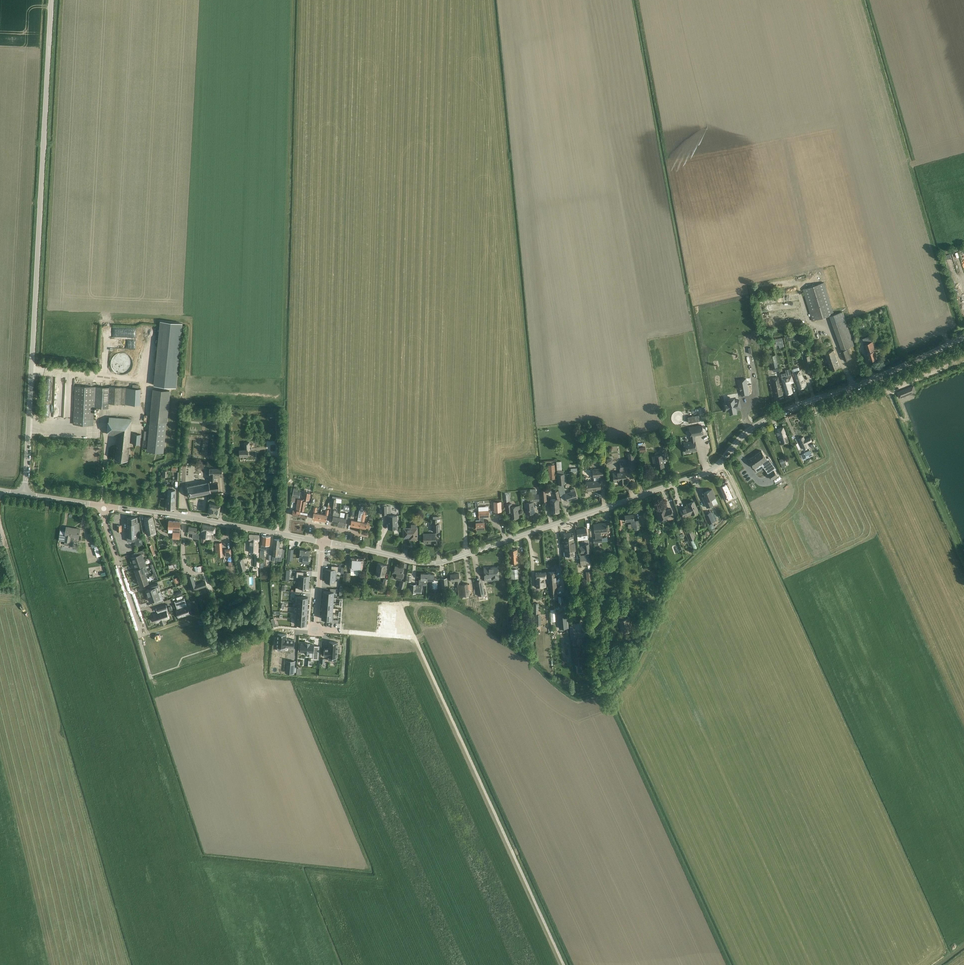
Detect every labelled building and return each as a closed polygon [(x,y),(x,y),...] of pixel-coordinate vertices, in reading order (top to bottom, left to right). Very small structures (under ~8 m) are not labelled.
[(951,257),(945,258),(950,278),(957,276),(955,269),(954,269),(951,257)] [(841,350),(854,345),(845,319),(843,311),(833,314),(824,282),(803,288),(813,320),(830,315),(832,324),(841,350)] [(160,321),(154,383),(175,385),(177,374),(179,353),(180,353),(183,323),(160,321)] [(865,344),(868,356),(870,360),(877,358),(875,350),(877,350),(876,345),(874,341),(865,344)] [(852,358),(848,349),(841,351),(844,361),(852,358)] [(825,353),(827,357),(828,361),(829,365),(831,370),(840,367),(834,350),(825,353)] [(799,389),(807,386),(806,381),(804,381),(801,370),(793,373),(794,378),(795,377),(799,389)] [(759,376),(748,378),(750,385),(752,384),(755,394),(763,392),(759,376)] [(786,394),(793,392),(790,383),(793,382),(792,376),(785,377),(782,379),(783,382),(786,394)] [(774,387),(776,396),(783,395),(781,385),(780,385),(778,377),(773,378),(774,387)] [(55,378),(54,418),(72,418),(73,404),(63,404),(63,378),(55,378)] [(73,424),(93,425),(94,407),(108,408),(109,403),(125,404),(140,405),(141,389),(126,388),(110,387),(109,388),(75,386),(73,424)] [(144,434),(143,440),(148,440),(148,445),(148,448),(147,450),(163,452),(164,447),(166,422),(167,422),(169,409),(170,390),(160,389),(160,386),(154,386),(153,389),(152,408),(150,420),(149,431),(144,430),(144,434)] [(899,398),(916,391),(913,386),(897,392),(899,398)] [(730,402),(727,403),(729,413),(735,412),(735,415),(743,413),(742,410),(747,409),(745,399),(732,402),(730,402)] [(45,417),(53,417),(54,405),(52,405),(52,401),(46,401),(45,417)] [(275,430),(280,430),(280,413),(267,413),(267,418),(275,418),(275,430)] [(688,417),(689,423),(700,421),(699,415),(688,417)] [(109,434),(119,435),(115,459),(127,460),(128,455),(129,451),(131,419),(109,417),(109,434)] [(686,452),(686,451),(692,450),(692,451),(696,450),(695,441),(694,435),(703,434),(701,424),(689,427),(690,434),(690,435),(691,441),(684,442),(686,452)] [(778,432),(777,432),(778,435),(779,435),(780,438),(782,444),(786,443),(789,442),(787,436),(786,432),(784,427),(778,429),(778,432)] [(133,434),(132,443),(140,444),(141,435),(133,434)] [(804,450),(809,448),(807,444),(812,441),(810,437),(805,440),(804,437),(799,439),(804,450)] [(239,450),(239,451),(240,456),(249,456),(248,449),(250,449),(249,442),(244,442),(245,449),(239,450)] [(662,455),(653,457),(653,460),(656,460),(657,468),(664,466),(662,459),(667,458),(666,449),(661,450),(662,455)] [(804,460),(813,456),(810,450),(801,454),(804,460)] [(762,451),(749,460),(757,471),(764,467),(769,474),(772,479),(778,475),(774,470),(776,469),(768,457),(767,458),(762,451)] [(620,472),(613,473),(614,482),(621,481),(622,484),(626,484),(626,483),(627,483),(627,481),(626,481),(624,469),(628,468),(627,462),(620,463),(620,468),(619,468),(620,472)] [(218,482),(212,483),(212,480),(216,480),(216,475),(222,475),(222,468),(209,468),(209,475),(210,475),(210,484),(209,484),(209,481),(188,486),(188,485),(186,485),(186,488),(188,487),(189,495),(187,495),(187,497),(189,497),(211,493),(211,490),(219,489),(218,482)] [(587,482),(587,485),(587,490),(594,490),(600,490),(599,477),(603,477),(602,469),(592,470),(593,481),(587,482)] [(558,487),(560,495),(565,495),(567,502),(577,498),(574,488),(571,489),(571,492),(566,493),(562,484),(565,484),(564,473),(561,474),(560,470),(557,471),(558,474),(557,474),(559,487),(558,487)] [(744,472),(739,475),(745,489),(751,486),(744,472)] [(722,487),(720,488),(723,496),(726,495),(727,497),(734,494),(728,482),(721,485),(722,487)] [(749,493),(752,500),(758,497),(760,500),(768,497),(763,487),(749,493)] [(707,507),(713,505),(714,505),(711,500),(716,498),(714,494),(712,489),(704,493),(706,498),(703,499),(707,507)] [(174,509),(175,490),(168,490),(167,509),(174,509)] [(558,501),(560,501),(558,491),(554,492),(555,499),(550,499),(551,513),(559,512),(558,501)] [(293,509),(292,515),(299,516),(302,501),(302,500),(297,499),(295,510),(293,509)] [(302,501),(299,516),(307,518),(308,512),(304,512),(306,502),(302,501)] [(680,509),(682,514),(683,517),(692,514),(698,512),(698,511),(697,507),(696,507),(694,501),(687,504),(688,506),(685,508),(685,507),(680,509)] [(221,504),(209,502),(208,513),(219,515),(221,504)] [(492,502),(492,511),(497,511),(497,510),(502,510),(501,502),(495,502),(492,502)] [(533,502),(525,503),(526,514),(534,513),(533,502)] [(363,510),(360,527),(366,528),(366,527),(369,528),(370,523),(369,523),(370,522),(367,522),(367,523),(365,522),(366,514),(365,514),(367,504),(367,503),(364,503),(364,504),(364,506),(364,507),(363,508),(363,510)] [(512,503),(506,504),(506,506),(506,511),(511,510),(512,518),(510,518),(518,518),(518,509),(520,509),(519,506),(512,507),(512,503)] [(673,515),(673,513),(671,508),(665,510),(665,509),(656,511),(659,520),(660,520),(661,520),(664,520),(664,519),(667,518),(668,520),(674,518),(673,515)] [(325,514),(320,514),(319,520),(326,521),(327,515),(328,515),(329,510),(326,509),(325,514)] [(341,514),(341,513),(338,512),(337,511),(337,510),(334,509),(333,516),(332,522),(339,523),(340,517),(341,514)] [(360,509),(357,521),(351,520),(350,525),(360,527),(363,510),(360,509)] [(714,520),(711,511),(705,514),(709,523),(714,520)] [(345,513),(344,518),(340,517),(339,523),(346,525),(347,518),(348,514),(345,513)] [(639,529),(639,525),(638,520),(634,521),(633,513),(625,514),(626,521),(631,520),(632,527),(634,527),(635,530),(639,529)] [(387,516),(387,521),(388,521),(388,528),(397,528),(397,515),(387,516)] [(127,517),(127,539),(128,541),(134,541),(134,537),(140,537),(139,528),(139,523),(137,523),(137,517),(127,517)] [(144,517),(147,534),(156,533),(152,517),(144,517)] [(476,520),(476,529),(485,528),(484,522),(483,517),(479,517),(480,520),(476,520)] [(179,539),(180,532),(180,521),(169,521),(168,529),(173,529),(173,538),(179,539)] [(593,539),(593,543),(594,543),(594,546),(599,545),(598,543),(601,542),(601,538),(600,532),(607,531),(606,523),(594,524),(595,532),(596,539),(593,539)] [(202,524),(200,536),(202,536),(201,541),(205,542),(206,537),(211,538),(211,534),(213,534),(214,532),(215,532),(215,526),(202,524)] [(411,528),(403,528),(403,531),(403,536),(409,536),(412,536),(412,540),(418,539),(417,534),(417,531),(417,527),(416,528),(416,524),(411,524),(411,528)] [(199,539),(199,538),(199,533),(196,533),(197,527),(189,526),(188,531),(193,532),(192,538),(199,539)] [(71,536),(79,537),(80,529),(66,527),(65,535),(65,541),(70,542),(71,536)] [(577,530),(578,539),(582,538),(582,535),(587,534),(587,533),(586,528),(586,529),(580,530),(580,529),(577,530)] [(678,538),(684,536),(685,535),(683,528),(681,529),(681,528),(676,531),(678,538)] [(694,538),(695,538),(691,528),(685,530),(689,540),(690,540),(694,538)] [(424,540),(424,543),(424,542),(431,542),(431,543),(436,543),(435,538),(435,533),(424,534),(424,539),(423,539),(423,540),(424,540)] [(575,559),(574,555),(572,533),(564,533),(564,542),(563,542),(563,547),(564,556),(565,556),(566,560),(575,559)] [(250,539),(249,551),(255,552),(258,552),(258,540),(259,540),(259,535),(249,534),(249,539),(250,539)] [(261,544),(261,549),(266,549),(267,545),(270,545),(271,536),(262,535),(261,544)] [(694,538),(690,540),(693,549),(698,547),(694,538)] [(272,560),(281,560),(281,558),(283,558),(285,549),(279,548),(280,539),(274,539),(272,560)] [(590,554),(589,543),(584,544),(584,546),(579,547),(580,553),(585,553),(585,554),(590,554)] [(509,549),(510,563),(513,563),(513,565),(516,565),(516,563),(518,562),(517,549),(509,549)] [(131,557),(133,563),(144,560),(142,554),(144,553),(143,550),(136,552),(137,555),(131,557)] [(300,557),(300,558),(303,558),(309,559),(310,559),(311,557),(309,557),(310,551),(300,550),(300,554),(300,557)] [(580,555),(581,563),(581,565),(590,564),(589,554),(583,555),(580,555)] [(351,557),(350,566),(351,566),(350,570),(362,571),(363,558),(351,557)] [(240,573),(246,571),(242,559),(236,561),(240,573)] [(133,563),(135,569),(143,566),(144,567),(146,566),(144,560),(133,563)] [(384,576),(386,570),(387,565),(378,563),(375,574),(384,576)] [(326,569),(325,575),(336,576),(336,572),(339,572),(339,566),(332,566),(332,569),(326,569)] [(391,577),(400,580),(401,580),(403,574),(401,573),(403,568),(395,566),(394,571),(393,571),(391,577)] [(498,567),(484,568),(485,577),(492,577),(492,580),(498,579),(498,576),(498,567)] [(511,569),(511,579),(512,584),(515,584),(515,583),(519,583),(517,569),(511,569)] [(137,574),(138,580),(147,577),(145,571),(137,574)] [(297,571),(297,575),(299,576),(298,582),(309,582),(309,576),(304,576),(304,572),(297,571)] [(555,571),(548,572),(549,584),(556,584),(555,571)] [(546,572),(536,573),(536,587),(546,587),(546,572)] [(428,580),(428,573),(421,573),(421,576),(419,576),(419,585),(411,584),(410,593),(421,594),(421,588),(423,588),(423,585),(427,585),(427,580),(428,580)] [(431,588),(437,588),(437,585),(438,580),(434,580),(434,574),(428,573),(428,580),(431,580),(431,588)] [(459,573),(450,574),(451,581),(451,582),(457,581),(459,596),(461,596),(469,595),(468,590),(468,588),(467,584),(467,583),(461,584),(459,573)] [(193,575),(188,577),(192,591),(207,586),(205,581),(196,584),(193,575)] [(325,575),(325,581),(331,582),(330,585),(338,586),(338,580),(336,580),(336,576),(325,575)] [(138,580),(140,585),(149,582),(147,577),(138,580)] [(296,587),(296,591),(303,592),(303,588),(308,588),(309,582),(298,582),(298,587),(296,587)] [(152,588),(146,590),(147,592),(146,592),(147,596),(161,591),(158,583),(151,585),(152,588)] [(483,584),(476,586),(478,595),(484,594),(483,584)] [(163,600),(161,591),(147,596),(148,599),(149,599),(150,601),(156,599),(157,603),(163,600)] [(184,598),(175,601),(178,609),(176,610),(178,616),(189,613),(187,606),(184,598)] [(160,613),(153,615),(156,623),(160,621),(160,623),(165,622),(165,620),(169,618),(166,611),(168,611),(166,605),(161,606),(163,609),(159,611),(160,613)] [(565,611),(557,612),(558,624),(563,623),(567,623),(565,611)] [(618,617),(620,622),(623,633),(633,630),(631,623),(630,618),(624,619),(623,616),(618,617)] [(276,638),(275,644),(278,644),(278,648),(278,651),(284,651),(284,648),(287,648),(287,647),(293,647),(294,641),(288,640),(288,635),(278,635),(278,639),(276,638)] [(302,640),(301,650),(316,651),(316,659),(319,659),(320,641),(302,640)] [(328,657),(337,658),(337,652),(340,652),(340,648),(338,648),(338,643),(329,642),(329,649),(324,648),(323,656),(328,656),(328,657)] [(574,658),(574,665),(582,664),(581,655),(580,655),(579,647),(573,647),(573,656),(575,656),(575,658),(574,658)] [(286,662),(285,673),(292,674),(293,662),(286,662)]
